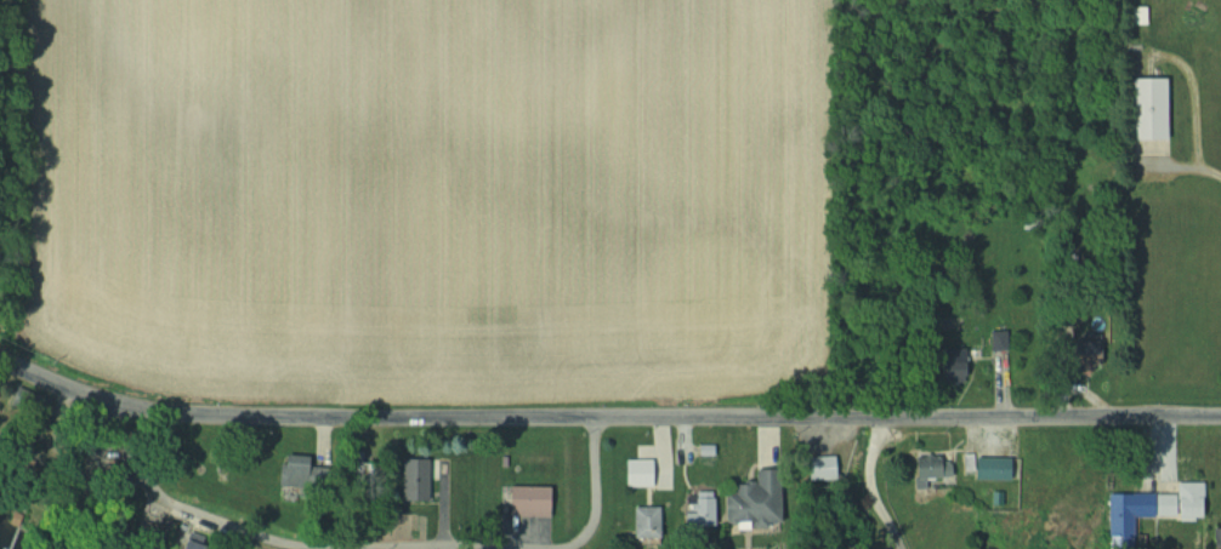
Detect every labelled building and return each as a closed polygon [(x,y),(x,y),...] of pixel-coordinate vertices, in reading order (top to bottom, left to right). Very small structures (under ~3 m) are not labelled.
[(1135,7),(1135,23),(1149,23),(1149,7),(1135,7)] [(1174,76),(1138,76),(1138,138),(1174,138),(1174,76)] [(949,359),(951,379),(975,377),(973,357),(949,359)] [(315,473),(315,454),(291,454),(291,473),(315,473)] [(407,456),(407,499),(433,499),(433,456),(407,456)] [(1018,478),(1018,456),(982,456),(982,478),(1018,478)] [(628,458),(628,484),(659,484),(659,458),(628,458)] [(790,466),(764,467),(764,481),(735,482),(736,522),(792,520),(790,466)] [(1179,492),(1112,493),(1113,519),(1209,518),(1209,481),(1179,481),(1179,492)] [(513,514),(557,514),(557,484),(513,484),(513,514)] [(724,525),(723,491),(691,492),(692,525),(724,525)] [(641,505),(641,536),(671,536),(671,505),(641,505)] [(9,527),(0,527),(0,548),(9,548),(9,527)]
